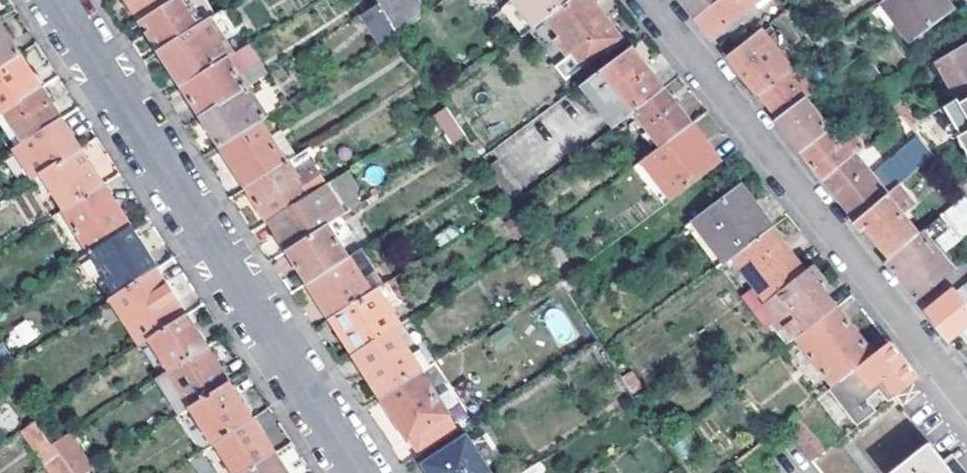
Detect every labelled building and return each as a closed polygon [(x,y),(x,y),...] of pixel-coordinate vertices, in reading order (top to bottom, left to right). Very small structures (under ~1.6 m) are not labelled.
[(142,20),(173,0),(129,0),(142,20)] [(213,17),(216,15),(207,0),(173,0),(142,20),(161,50),(213,17)] [(359,16),(380,3),(378,0),(349,0),(359,16)] [(380,3),(398,32),(426,12),(418,0),(378,0),(380,3)] [(521,35),(534,26),(514,0),(509,0),(500,7),(521,35)] [(534,26),(546,17),(570,0),(514,0),(534,26)] [(546,17),(558,32),(552,38),(566,55),(572,51),(582,65),(620,37),(592,0),(570,0),(546,17)] [(696,17),(719,0),(682,0),(683,1),(696,17)] [(696,17),(712,37),(761,0),(719,0),(696,17)] [(882,2),(911,43),(956,10),(948,0),(885,0),(882,2)] [(179,78),(184,86),(236,53),(213,17),(161,50),(179,78)] [(775,19),(762,30),(771,41),(784,30),(775,19)] [(20,53),(0,22),(0,66),(20,53)] [(758,95),(761,93),(787,74),(793,69),(771,41),(762,30),(727,56),(748,83),(758,95)] [(960,103),(966,98),(966,45),(937,64),(960,103)] [(203,115),(249,86),(265,76),(246,46),(236,53),(184,86),(203,115)] [(582,83),(615,125),(634,111),(663,89),(647,68),(630,47),(582,83)] [(6,110),(42,87),(20,53),(0,66),(0,114),(6,110)] [(787,74),(761,93),(766,100),(780,117),(806,98),(787,74)] [(890,85),(898,95),(909,86),(902,77),(890,85)] [(203,115),(222,144),(261,119),(267,115),(249,86),(203,115)] [(26,141),(62,118),(42,87),(6,110),(26,141)] [(663,89),(634,111),(661,145),(689,123),(664,88),(663,89)] [(830,130),(841,122),(835,114),(823,122),(806,98),(780,117),(779,118),(799,144),(803,150),(830,130)] [(960,103),(956,105),(966,124),(966,98),(960,103)] [(433,114),(450,145),(465,137),(447,106),(433,114)] [(34,178),(43,172),(81,148),(62,118),(26,141),(15,148),(34,178)] [(261,119),(222,144),(248,186),(288,161),(261,119)] [(689,123),(661,145),(644,157),(673,195),(719,162),(706,144),(689,123)] [(838,141),(830,130),(803,150),(802,151),(819,173),(824,180),(857,152),(864,147),(851,130),(838,141)] [(945,147),(938,153),(935,150),(930,153),(933,157),(964,196),(966,200),(966,175),(945,147)] [(66,208),(104,183),(81,148),(43,172),(66,208)] [(841,200),(857,220),(888,195),(890,193),(857,152),(824,180),(841,200)] [(248,186),(271,221),(310,195),(288,161),(248,186)] [(64,209),(91,251),(131,226),(107,189),(104,183),(66,208),(64,209)] [(722,262),(730,256),(771,226),(755,205),(739,184),(690,220),(722,262)] [(860,226),(888,261),(919,234),(902,213),(914,203),(900,185),(890,193),(888,195),(857,220),(857,221),(860,226)] [(289,250),(329,224),(310,195),(271,221),(289,250)] [(919,299),(954,270),(932,242),(937,238),(952,226),(961,236),(966,232),(966,200),(964,196),(919,234),(888,261),(892,266),(919,299)] [(343,215),(329,224),(289,250),(299,265),(309,281),(349,255),(334,231),(347,222),(343,215)] [(91,251),(118,294),(158,269),(131,226),(91,251)] [(771,226),(730,256),(764,301),(805,270),(784,242),(771,226)] [(959,266),(937,238),(932,242),(954,270),(959,266)] [(332,317),(372,292),(349,255),(309,281),(332,317)] [(764,301),(797,337),(837,307),(824,290),(821,286),(825,282),(812,264),(805,270),(764,301)] [(111,299),(140,345),(151,338),(188,314),(172,290),(158,269),(118,294),(111,299)] [(966,303),(966,282),(957,291),(966,303)] [(332,317),(356,353),(396,327),(402,323),(380,287),(372,292),(332,317)] [(957,291),(955,288),(928,311),(950,339),(962,329),(966,334),(966,303),(957,291)] [(797,337),(833,385),(858,367),(873,355),(837,307),(797,337)] [(171,369),(208,346),(188,314),(151,338),(171,369)] [(27,321),(13,329),(22,344),(36,335),(27,321)] [(382,395),(422,369),(432,363),(422,347),(413,353),(396,327),(356,353),(382,395)] [(873,355),(858,367),(872,386),(885,376),(889,382),(877,392),(886,404),(919,378),(917,375),(890,342),(873,355)] [(169,371),(192,406),(231,382),(208,346),(171,369),(169,371)] [(422,369),(382,395),(420,453),(459,428),(422,369)] [(192,406),(215,442),(254,418),(231,382),(192,406)] [(825,450),(796,414),(781,425),(810,461),(825,450)] [(215,442),(205,448),(219,470),(231,463),(237,472),(244,472),(276,453),(254,418),(215,442)] [(468,435),(426,462),(433,472),(492,472),(468,435)] [(945,460),(933,446),(898,472),(955,472),(945,460)] [(59,456),(71,472),(86,472),(87,472),(71,449),(59,456)] [(945,460),(955,472),(966,472),(966,469),(954,452),(945,460)] [(276,453),(244,472),(289,472),(276,453)]
